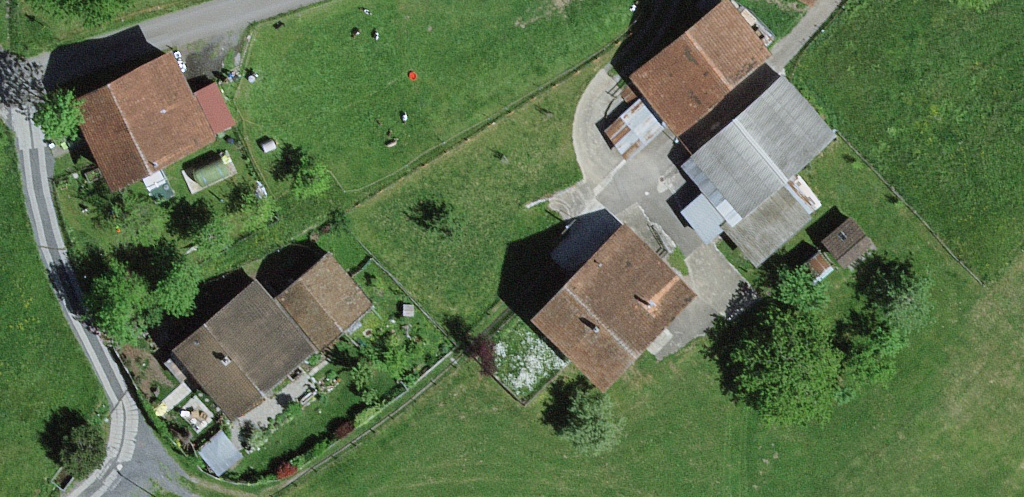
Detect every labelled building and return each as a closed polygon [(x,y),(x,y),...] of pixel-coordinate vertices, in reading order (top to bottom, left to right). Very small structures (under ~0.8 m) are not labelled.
[(806,12),(813,0),(786,0),(806,12)] [(726,3),(628,78),(675,138),(772,63),(726,3)] [(171,57),(67,106),(108,193),(240,131),(218,85),(190,98),(171,57)] [(781,75),(675,167),(761,267),(813,223),(808,218),(815,212),(789,182),(838,140),(781,75)] [(873,247),(849,217),(817,243),(841,273),(873,247)] [(623,227),(525,325),(597,397),(695,298),(623,227)] [(328,256),(270,303),(313,355),(370,308),(328,256)] [(253,284),(169,354),(228,425),(313,355),(270,303),(253,284)]
